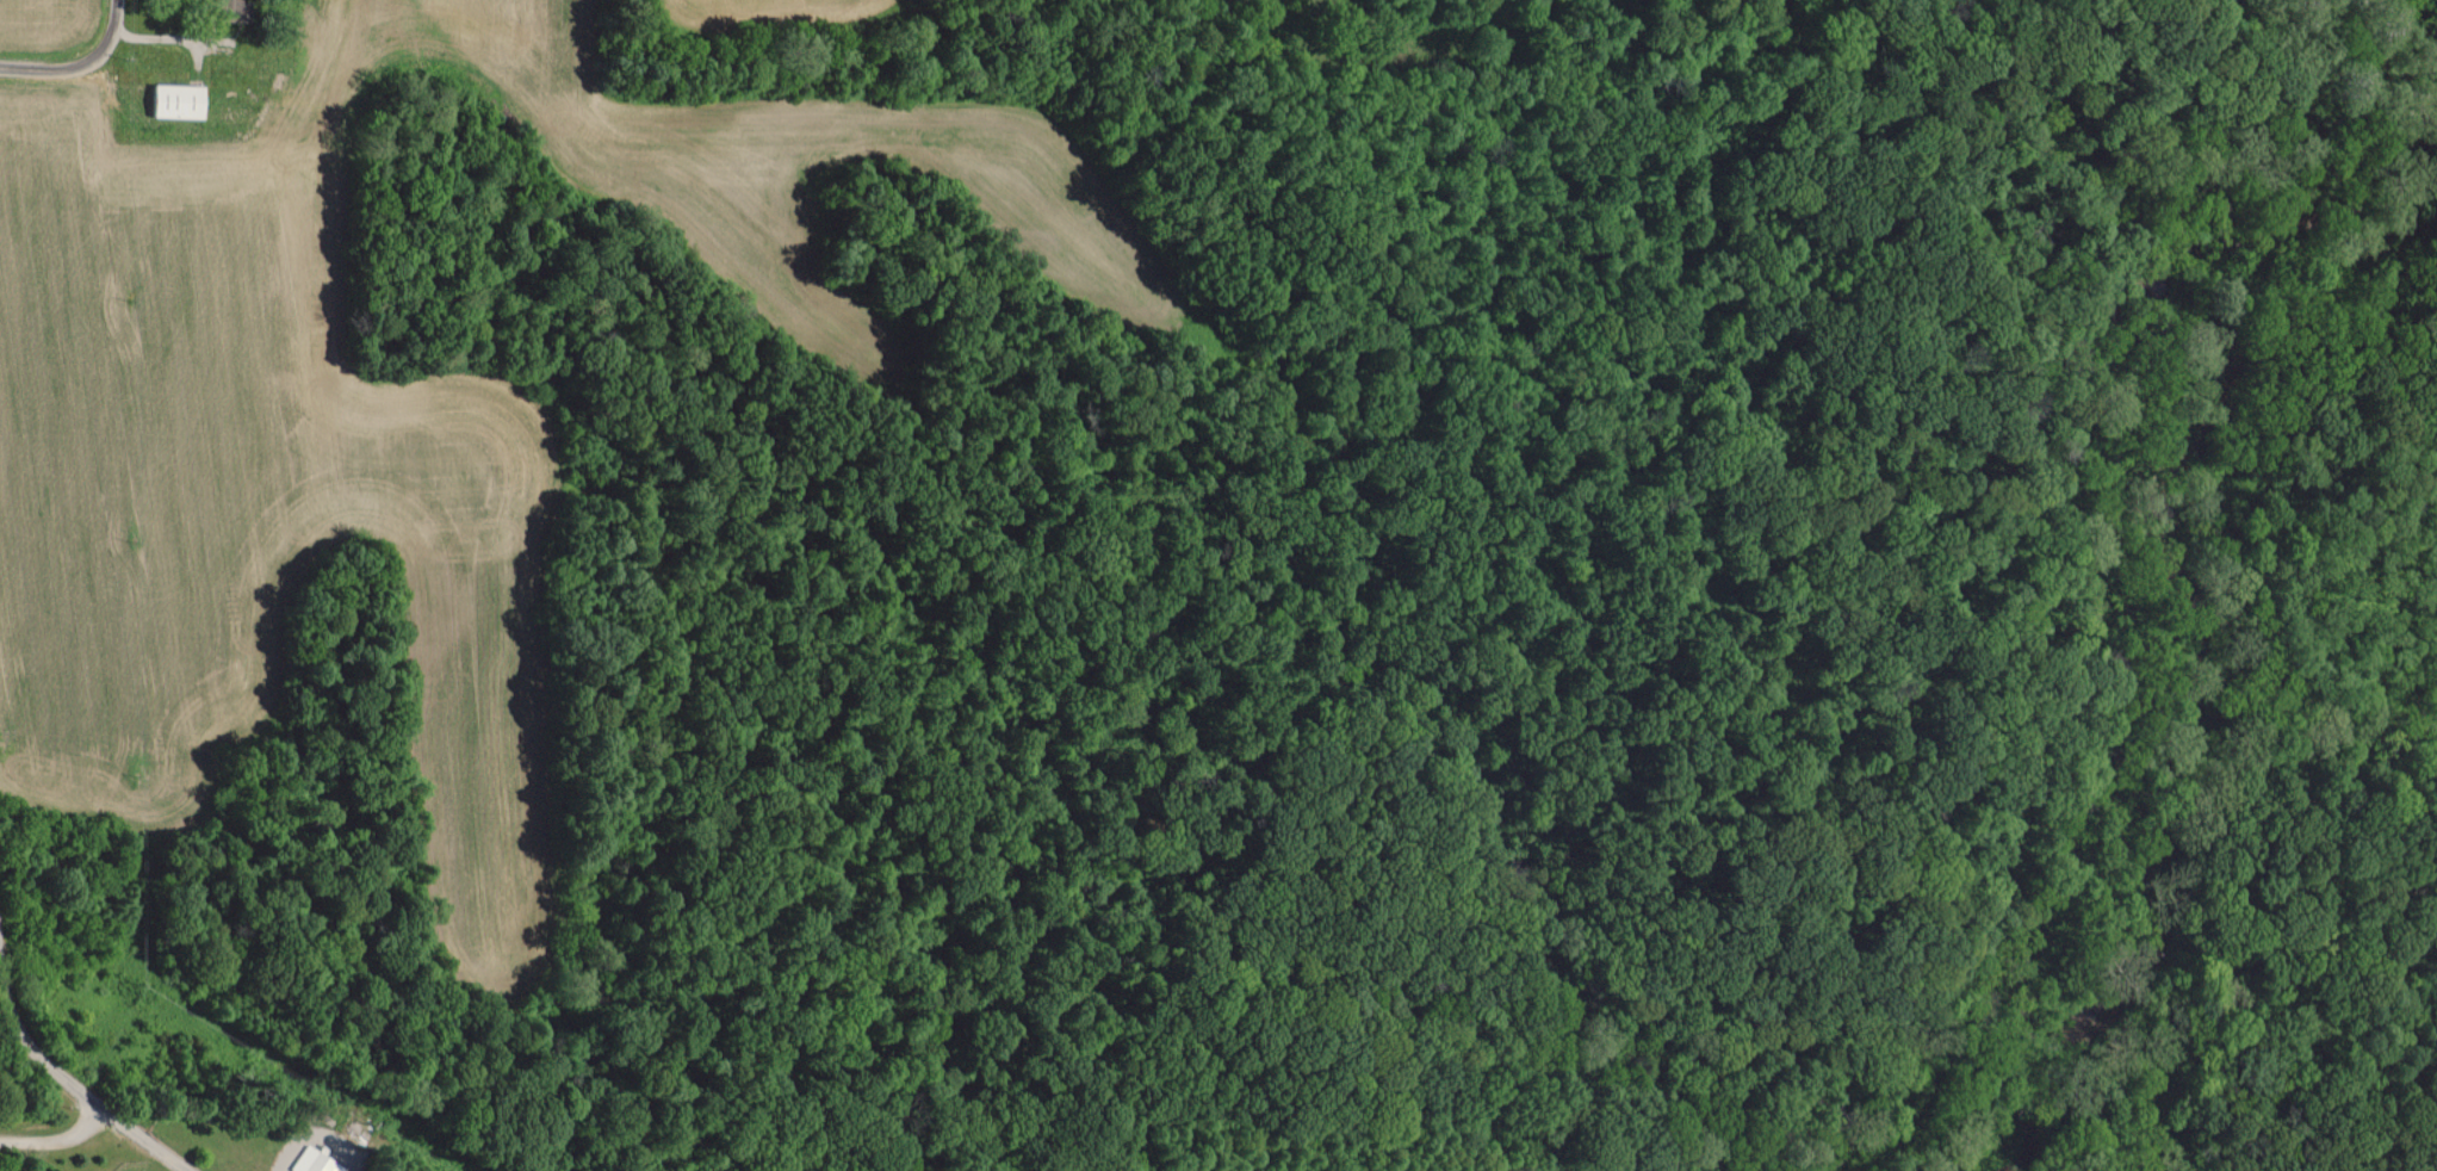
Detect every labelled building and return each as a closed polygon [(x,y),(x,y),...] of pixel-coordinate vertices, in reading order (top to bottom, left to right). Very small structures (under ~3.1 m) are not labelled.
[(237,0),(215,0),(214,19),(237,20),(237,0)] [(202,84),(145,82),(144,116),(201,118),(202,84)] [(341,1166),(301,1145),(287,1170),(338,1170),(341,1166)]
